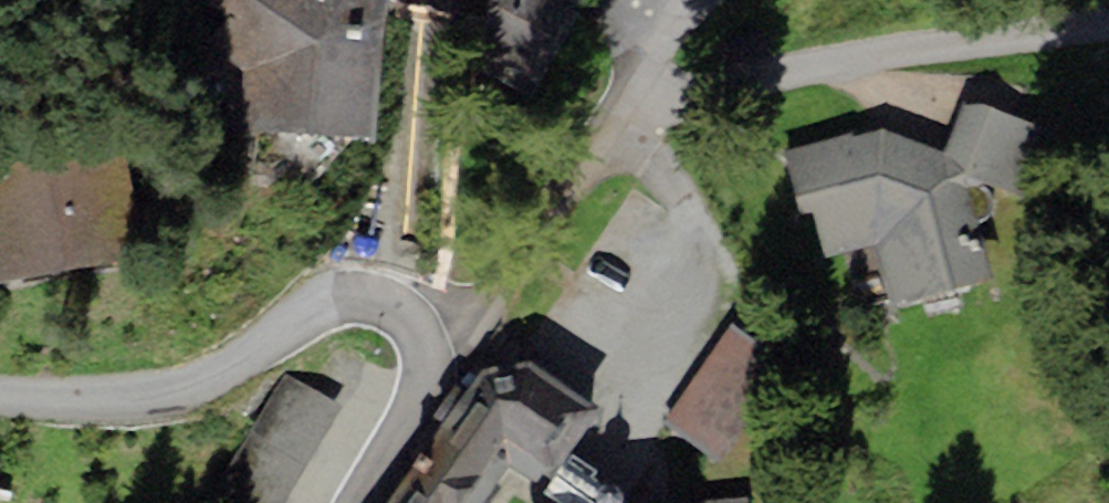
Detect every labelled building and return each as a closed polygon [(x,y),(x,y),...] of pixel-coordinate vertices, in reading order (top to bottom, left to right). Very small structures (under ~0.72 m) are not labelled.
[(213,54),(258,79),(246,134),(373,140),(389,0),(210,0),(213,54)] [(579,0),(475,0),(468,13),(482,21),(462,59),(528,95),(579,0)] [(964,100),(941,153),(965,171),(967,177),(1027,193),(1048,129),(964,100)] [(852,132),(783,152),(799,213),(812,209),(825,259),(864,249),(872,272),(879,271),(889,307),(991,280),(967,177),(965,171),(941,153),(882,130),(855,136),(852,132)] [(146,258),(125,139),(0,161),(0,283),(146,258)] [(717,455),(776,358),(724,326),(665,424),(717,455)] [(607,412),(529,363),(482,370),(465,392),(455,387),(434,416),(443,425),(389,502),(484,502),(509,466),(544,485),(591,427),(595,429),(607,412)] [(286,376),(221,488),(248,502),(286,502),(341,408),(286,376)]
